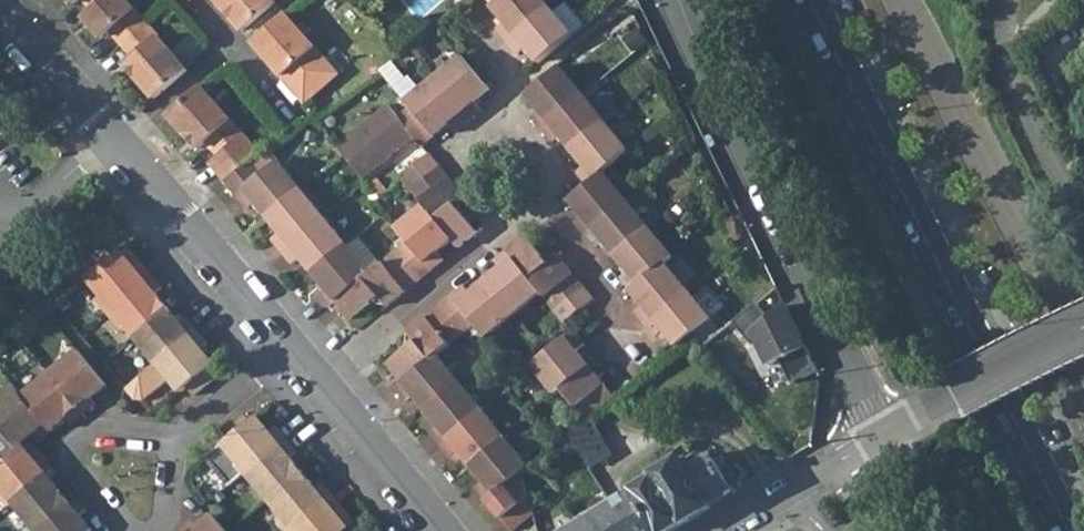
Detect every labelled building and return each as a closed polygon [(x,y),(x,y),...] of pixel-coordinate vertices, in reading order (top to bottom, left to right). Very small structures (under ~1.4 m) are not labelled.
[(88,7),(80,14),(99,36),(107,29),(117,41),(143,19),(126,0),(97,0),(88,7)] [(239,26),(269,0),(217,0),(239,26)] [(504,41),(546,6),(542,0),(497,0),(492,5),(504,21),(504,22),(504,23),(503,23),(502,23),(501,22),(494,28),(504,41)] [(566,30),(569,35),(580,26),(576,21),(561,2),(550,11),(566,30)] [(550,11),(546,6),(504,41),(514,53),(522,45),(536,62),(569,35),(566,30),(550,11)] [(250,39),(270,61),(301,98),(335,68),(285,9),(250,39)] [(122,61),(149,94),(183,66),(143,19),(117,41),(129,54),(122,61)] [(463,54),(435,75),(470,118),(482,108),(475,100),(490,87),(463,54)] [(530,115),(542,129),(583,94),(559,66),(525,95),(537,109),(530,115)] [(406,99),(413,107),(434,133),(449,121),(457,130),(470,118),(435,75),(406,99)] [(165,111),(194,145),(202,138),(213,151),(239,130),(198,82),(165,111)] [(558,135),(571,150),(605,121),(583,94),(542,129),(551,140),(558,135)] [(420,144),(434,133),(413,107),(400,117),(389,102),(337,145),(364,178),(413,136),(420,144)] [(576,171),(588,183),(604,169),(628,149),(605,121),(571,150),(584,165),(576,171)] [(213,151),(205,158),(222,179),(248,160),(259,153),(239,130),(213,151)] [(401,175),(412,189),(440,165),(429,152),(401,175)] [(257,200),(269,216),(302,188),(279,159),(261,175),(236,195),(247,208),(257,200)] [(222,179),(236,195),(261,175),(248,160),(222,179)] [(412,189),(423,202),(451,179),(440,165),(412,189)] [(575,221),(586,234),(628,198),(604,169),(588,183),(570,199),(583,214),(575,221)] [(423,202),(425,204),(436,218),(455,202),(465,194),(451,179),(423,202)] [(272,238),(283,251),(324,216),(302,188),(269,216),(281,231),(272,238)] [(604,239),(617,255),(651,226),(628,198),(586,234),(597,246),(604,239)] [(478,229),(455,202),(436,218),(453,238),(459,245),(478,229)] [(397,228),(407,240),(431,268),(443,258),(438,250),(453,238),(436,218),(425,204),(397,228)] [(302,256),(314,270),(347,243),(324,216),(283,251),(293,264),(302,256)] [(621,277),(632,290),(666,262),(675,254),(651,226),(617,255),(629,270),(621,277)] [(382,261),(359,233),(347,243),(370,271),(382,261)] [(527,233),(508,250),(530,277),(550,261),(527,233)] [(407,240),(395,250),(419,278),(431,268),(407,240)] [(128,243),(122,248),(135,265),(141,260),(128,243)] [(328,306),(337,298),(364,276),(370,271),(347,243),(314,270),(327,285),(318,294),(328,306)] [(98,294),(109,307),(152,272),(141,260),(135,265),(122,248),(86,274),(102,292),(98,294)] [(395,250),(383,260),(406,288),(419,278),(395,250)] [(502,266),(486,278),(515,313),(542,290),(530,277),(508,250),(497,259),(502,266)] [(558,253),(550,261),(530,277),(542,290),(547,295),(573,273),(558,253)] [(382,261),(370,271),(364,276),(379,294),(388,304),(406,288),(383,260),(382,261)] [(636,311),(647,323),(687,288),(666,262),(632,290),(644,304),(636,311)] [(122,318),(135,332),(169,305),(156,290),(163,286),(152,272),(109,307),(119,320),(122,318)] [(584,285),(573,273),(547,295),(557,308),(584,285)] [(352,317),(379,294),(364,276),(337,298),(352,317)] [(466,284),(453,294),(476,321),(487,336),(515,313),(486,278),(471,291),(466,284)] [(594,297),(584,285),(557,308),(566,320),(594,297)] [(712,317),(687,288),(647,323),(658,336),(666,329),(678,344),(694,331),(712,317)] [(453,294),(441,305),(463,332),(476,321),(453,294)] [(754,304),(731,324),(750,348),(756,345),(767,367),(778,362),(789,385),(815,372),(784,307),(768,320),(754,304)] [(144,351),(156,364),(198,329),(187,316),(182,320),(169,305),(135,332),(148,348),(144,351)] [(441,305),(429,315),(451,343),(463,332),(441,305)] [(409,331),(416,340),(431,358),(438,353),(451,343),(429,315),(409,331)] [(182,389),(188,384),(209,367),(215,362),(202,346),(208,342),(198,329),(156,364),(165,376),(169,373),(182,389)] [(556,392),(563,386),(590,364),(578,349),(585,343),(574,329),(533,363),(556,392)] [(389,363),(403,380),(431,358),(416,340),(389,363)] [(60,358),(47,369),(84,413),(97,403),(92,396),(106,384),(79,349),(63,362),(60,358)] [(414,393),(425,408),(460,379),(438,353),(431,358),(403,380),(394,387),(406,401),(414,393)] [(616,394),(590,364),(563,386),(587,416),(616,394)] [(216,375),(209,367),(188,384),(195,392),(216,375)] [(38,383),(22,395),(51,430),(66,417),(71,424),(84,413),(47,369),(34,380),(38,383)] [(430,430),(440,442),(482,406),(460,379),(425,408),(438,424),(430,430)] [(6,461),(24,447),(21,444),(34,433),(39,440),(51,430),(22,395),(15,388),(5,397),(7,400),(0,406),(0,454),(6,461)] [(461,449),(471,463),(505,434),(482,406),(440,442),(452,457),(461,449)] [(224,428),(231,436),(252,418),(245,410),(224,428)] [(234,459),(245,472),(287,437),(276,425),(271,430),(258,413),(252,418),(231,436),(225,441),(238,457),(234,459)] [(587,416),(567,433),(589,466),(611,452),(587,416)] [(32,445),(39,440),(34,433),(21,444),(32,445)] [(476,485),(486,498),(520,470),(529,463),(505,434),(471,463),(483,479),(476,485)] [(259,482),(272,497),(304,470),(291,454),(297,450),(287,437),(245,472),(255,485),(259,482)] [(42,457),(32,445),(21,444),(24,447),(37,463),(42,457)] [(14,502),(48,475),(53,470),(42,457),(37,463),(24,447),(6,461),(0,467),(0,486),(3,490),(0,492),(0,493),(10,505),(14,502)] [(611,501),(631,530),(670,530),(710,507),(708,505),(732,490),(713,459),(689,472),(681,459),(611,501)] [(279,514),(290,527),(332,493),(322,481),(317,485),(304,470),(272,497),(283,511),(279,514)] [(532,512),(520,470),(486,498),(513,528),(532,512)] [(31,530),(34,530),(75,497),(65,484),(59,489),(48,475),(14,502),(26,517),(22,521),(31,530)] [(332,493),(290,527),(293,530),(346,530),(351,527),(336,509),(343,506),(332,493)] [(75,497),(34,530),(92,530),(94,530),(80,515),(87,510),(75,497)] [(611,501),(563,530),(631,530),(611,501)] [(357,522),(343,506),(336,509),(351,527),(357,522)] [(824,517),(830,525),(841,518),(836,509),(824,517)] [(180,530),(181,530),(228,530),(213,513),(199,525),(194,519),(180,530)]
